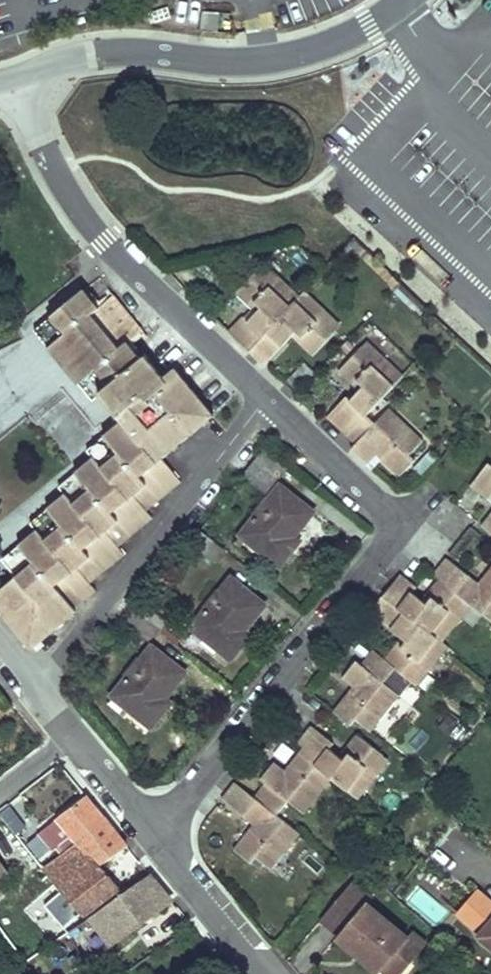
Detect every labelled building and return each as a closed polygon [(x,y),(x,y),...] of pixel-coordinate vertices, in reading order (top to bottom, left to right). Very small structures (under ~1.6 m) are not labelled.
[(285,268),(273,255),(268,261),(281,273),(285,268)] [(249,309),(235,322),(270,358),(300,330),(321,351),(344,328),(329,314),(336,307),(313,283),(307,289),(285,268),(281,273),(268,261),(244,284),(266,306),(257,314),(249,309)] [(85,377),(101,396),(142,361),(127,342),(142,330),(113,294),(97,307),(81,289),(41,322),(56,340),(49,346),(79,383),(85,377)] [(350,322),(336,307),(329,314),(344,328),(350,322)] [(56,340),(41,322),(34,328),(49,346),(56,340)] [(388,353),(375,340),(368,348),(382,361),(388,353)] [(382,361),(368,348),(347,369),(366,389),(358,400),(352,395),(333,414),(360,443),(356,447),(371,463),(382,451),(404,474),(419,460),(415,457),(429,442),(397,410),(382,425),(373,415),(410,378),(388,353),(382,361)] [(101,396),(119,418),(165,382),(145,358),(142,361),(101,396)] [(124,424),(106,439),(112,445),(94,460),(77,474),(84,483),(69,496),(50,511),(56,518),(39,532),(21,546),(28,554),(11,568),(17,575),(0,588),(0,609),(31,647),(77,611),(75,608),(96,591),(91,584),(125,557),(118,549),(153,521),(146,513),(182,485),(161,460),(213,418),(176,373),(165,382),(119,418),(124,424)] [(85,377),(79,383),(95,401),(101,396),(85,377)] [(112,445),(106,439),(89,453),(94,460),(112,445)] [(264,446),(243,471),(266,489),(286,465),(264,446)] [(490,459),(474,481),(490,493),(490,491),(490,459)] [(84,483),(77,474),(62,487),(69,496),(84,483)] [(281,487),(241,538),(281,569),(295,551),(289,545),(294,539),(315,514),(281,487)] [(481,520),(490,528),(490,506),(481,520)] [(56,518),(50,511),(33,525),(39,532),(56,518)] [(224,547),(198,527),(189,539),(214,559),(224,547)] [(301,544),(294,539),(289,545),(295,551),(301,544)] [(28,554),(21,546),(4,560),(11,568),(28,554)] [(340,705),(356,718),(362,712),(377,724),(404,688),(390,677),(402,661),(423,677),(434,662),(442,668),(462,641),(454,637),(474,613),(466,609),(477,593),(485,599),(490,604),(490,565),(485,574),(450,548),(437,563),(444,568),(427,592),(417,583),(421,578),(403,565),(374,604),(405,629),(389,651),(377,642),(365,658),(360,655),(348,670),(359,680),(340,705)] [(227,578),(189,627),(228,659),(242,642),(237,636),(242,630),(261,607),(227,578)] [(477,593),(466,609),(474,613),(485,599),(477,593)] [(88,647),(95,653),(109,635),(102,630),(88,647)] [(248,635),(242,630),(237,636),(242,642),(248,635)] [(148,651),(110,700),(151,732),(165,714),(158,708),(165,700),(183,679),(148,651)] [(434,662),(423,677),(430,683),(442,668),(434,662)] [(165,700),(158,708),(165,714),(172,707),(165,700)] [(470,732),(479,721),(468,713),(460,725),(470,732)] [(408,736),(417,750),(438,736),(429,722),(408,736)] [(254,824),(235,848),(251,861),(256,854),(272,868),(300,831),(278,814),(289,799),(304,810),(336,770),(364,792),(384,766),(377,760),(389,746),(363,726),(341,755),(335,751),(341,745),(317,727),(303,745),(308,750),(291,774),(275,762),(261,779),(267,782),(256,797),(235,782),(222,799),(254,824)] [(389,746),(377,760),(384,766),(396,751),(389,746)] [(473,781),(457,798),(465,806),(472,798),(470,796),(479,786),(473,781)] [(127,845),(86,795),(52,821),(66,841),(63,844),(67,851),(43,869),(61,892),(46,904),(67,929),(82,917),(119,888),(101,866),(127,845)] [(22,828),(4,807),(0,811),(0,812),(17,832),(22,828)] [(66,841),(52,821),(40,829),(54,849),(63,844),(66,841)] [(12,871),(0,856),(0,879),(12,871)] [(150,874),(93,915),(110,940),(172,900),(150,874)] [(336,938),(379,973),(396,952),(411,962),(425,944),(411,932),(407,937),(366,903),(370,897),(351,881),(321,916),(340,933),(336,938)] [(478,890),(455,917),(472,931),(490,909),(490,900),(478,890)] [(93,915),(68,932),(85,963),(112,945),(110,940),(93,915)] [(480,940),(490,949),(490,927),(480,940)]
